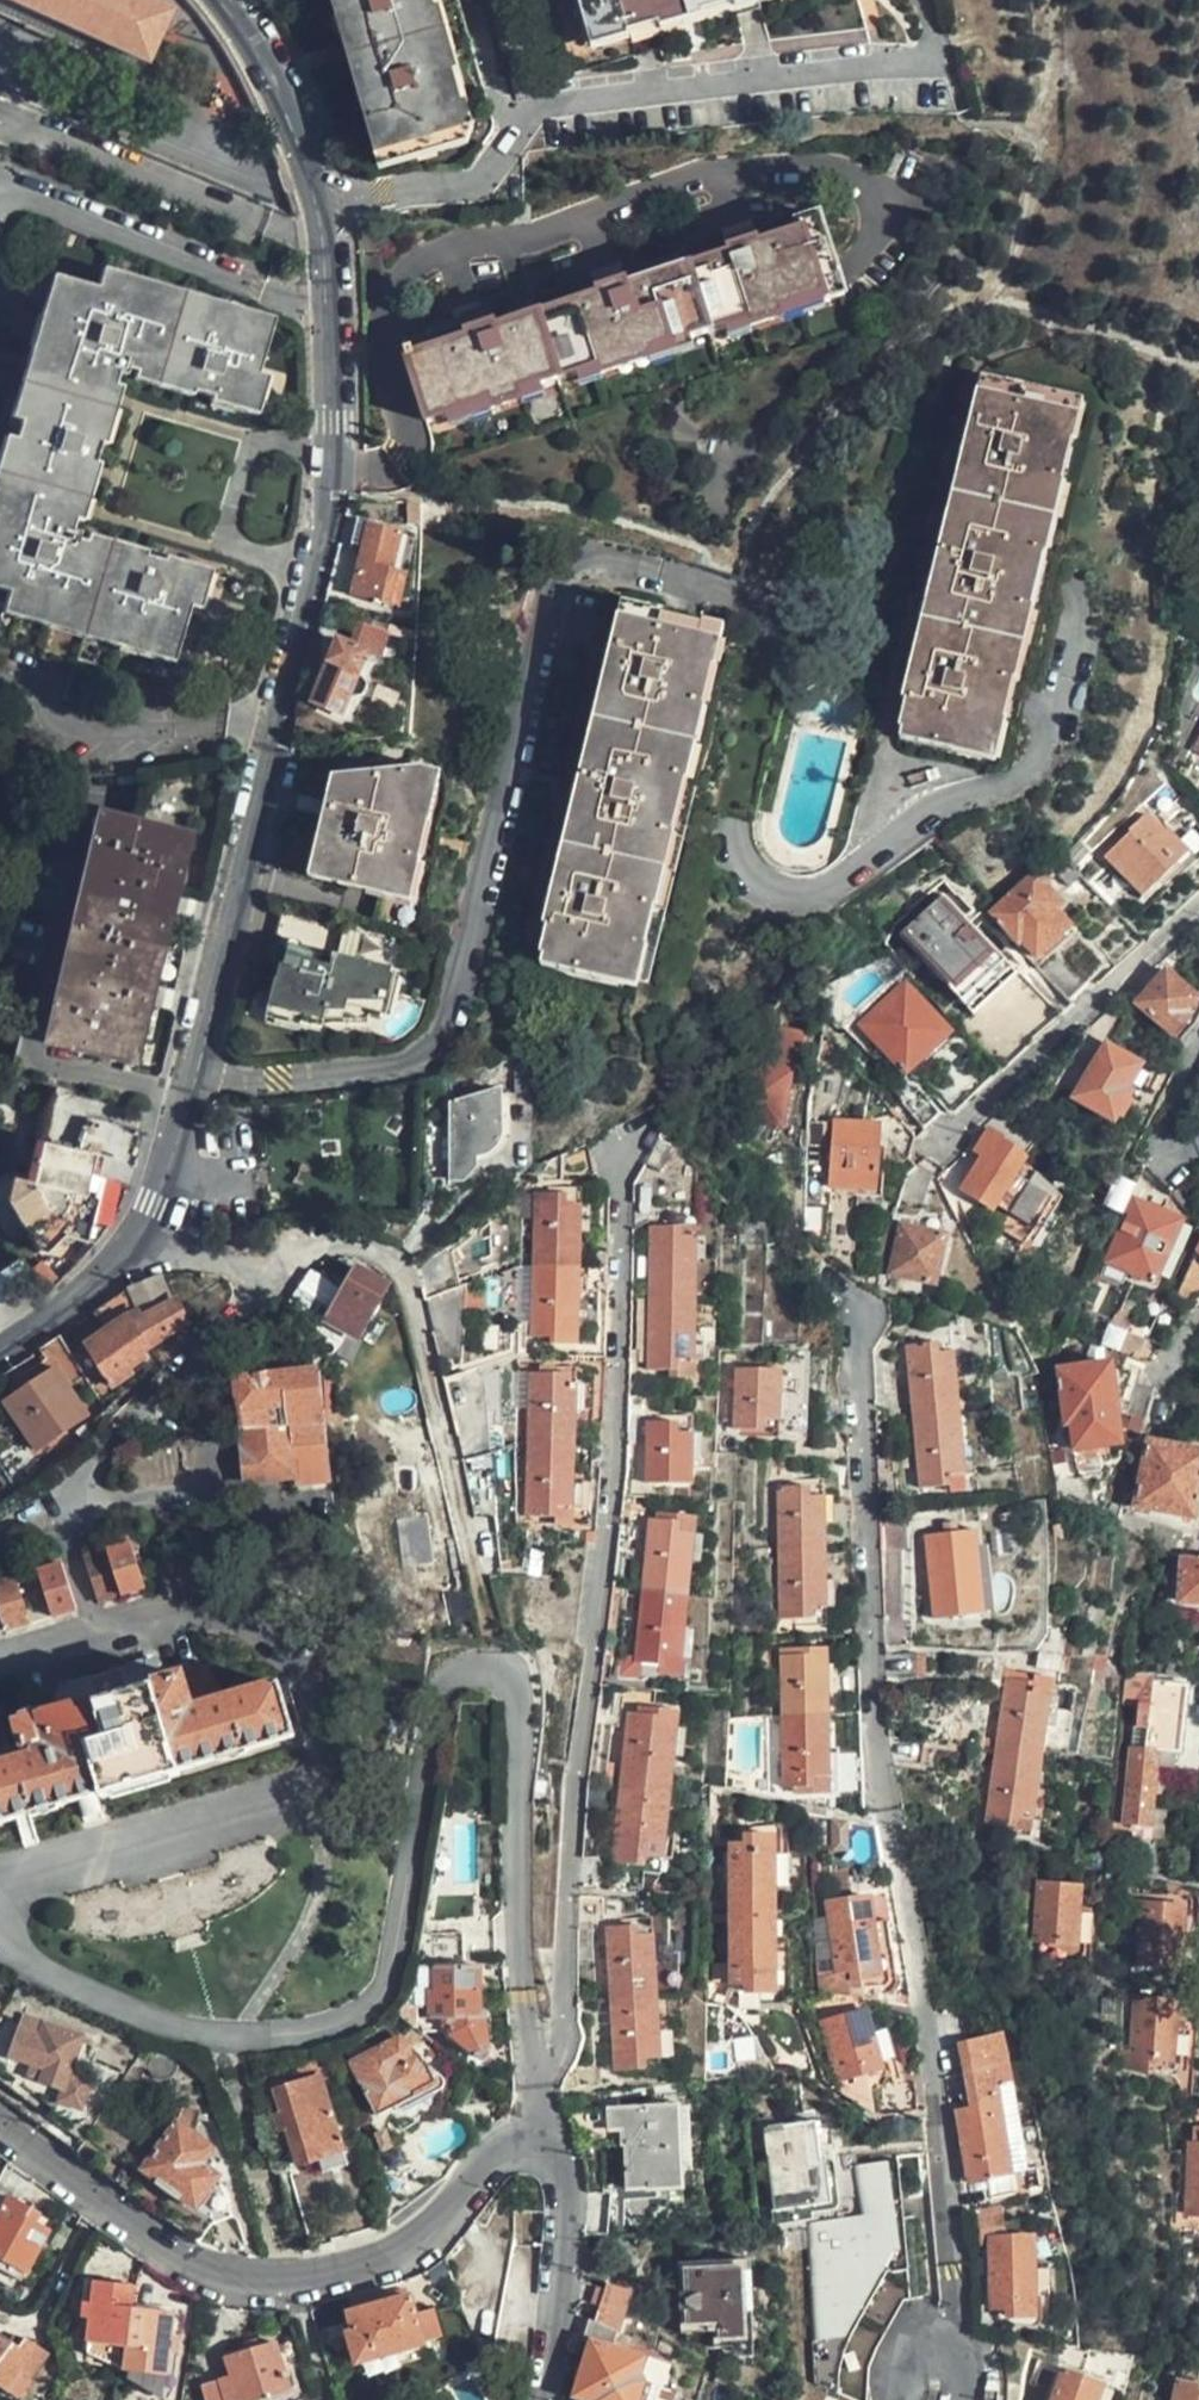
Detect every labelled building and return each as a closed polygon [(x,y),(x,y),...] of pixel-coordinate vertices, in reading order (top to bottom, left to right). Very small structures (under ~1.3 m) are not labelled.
[(144,62),(167,11),(144,0),(6,0),(144,62)] [(431,0),(336,0),(382,160),(460,136),(425,2),(431,0)] [(596,33),(698,4),(712,0),(586,0),(596,33)] [(829,226),(765,247),(738,255),(631,290),(605,298),(495,333),(469,341),(406,362),(428,425),(851,290),(842,265),(829,226)] [(738,255),(765,247),(760,232),(733,239),(738,255)] [(605,298),(631,290),(626,273),(600,281),(605,298)] [(59,275),(29,372),(105,411),(116,376),(124,379),(128,364),(192,383),(191,390),(213,398),(216,390),(249,400),(271,329),(95,275),(92,285),(59,275)] [(464,324),(469,341),(495,333),(490,316),(464,324)] [(29,372),(0,469),(0,596),(175,649),(197,576),(166,565),(168,557),(127,544),(125,553),(77,539),(83,523),(73,519),(89,464),(95,466),(106,433),(99,430),(105,411),(29,372)] [(979,746),(1057,395),(970,378),(900,691),(895,690),(890,719),(894,721),(894,727),(979,746)] [(391,569),(401,531),(369,525),(352,596),(398,608),(406,574),(391,569)] [(703,623),(616,605),(549,920),(546,920),(540,951),(627,970),(665,793),(703,623)] [(775,637),(703,623),(665,793),(699,801),(738,811),(761,700),(775,637)] [(355,674),(364,652),(335,639),(313,703),(341,714),(348,694),(356,697),(363,694),(368,683),(362,676),(355,674)] [(371,923),(402,930),(410,897),(398,895),(427,780),(395,772),(393,779),(375,776),(374,782),(357,778),(356,785),(338,781),(314,875),(380,891),(371,923)] [(131,1065),(188,832),(100,811),(44,1044),(131,1065)] [(1140,893),(1184,850),(1163,828),(1160,832),(1141,811),(1124,829),(1125,830),(1103,854),(1140,893)] [(1031,956),(1064,922),(1051,907),(1056,903),(1039,884),(1045,878),(1033,867),(985,915),(1013,945),(1016,940),(1031,956)] [(1011,979),(973,935),(933,967),(973,1012),(1011,979)] [(271,975),(270,981),(263,1013),(271,1015),(317,1026),(322,1005),(374,1017),(387,969),(327,954),(324,967),(281,957),(280,963),(277,962),(275,976),(271,975)] [(1087,987),(1080,981),(1063,963),(1049,978),(1071,1001),(1087,987)] [(1198,1004),(1198,999),(1161,968),(1151,978),(1142,970),(1120,991),(1175,1041),(1186,1028),(1198,1004)] [(903,1068),(946,1029),(902,980),(858,1020),(903,1068)] [(1120,1088),(1135,1064),(1102,1044),(1070,1094),(1108,1120),(1126,1091),(1120,1088)] [(780,1125),(785,1071),(794,1072),(798,1050),(779,1049),(777,1069),(739,1064),(732,1119),(780,1125)] [(920,1126),(938,1109),(915,1084),(899,1100),(920,1126)] [(492,1156),(496,1151),(498,1107),(449,1105),(447,1181),(457,1181),(472,1169),(472,1161),(487,1161),(492,1156)] [(908,1130),(894,1111),(881,1122),(899,1146),(908,1130)] [(873,1189),(878,1125),(831,1121),(827,1186),(873,1189)] [(988,1204),(1017,1157),(1012,1146),(985,1130),(971,1152),(979,1158),(960,1187),(988,1204)] [(657,1172),(673,1145),(656,1137),(642,1163),(657,1172)] [(83,1247),(93,1204),(103,1204),(110,1185),(94,1181),(100,1157),(40,1142),(30,1184),(11,1179),(4,1202),(34,1256),(41,1257),(58,1239),(83,1247)] [(1125,1149),(1096,1203),(1116,1213),(1139,1164),(1128,1152),(1125,1149)] [(920,1180),(903,1175),(894,1208),(909,1213),(920,1180)] [(573,1328),(580,1205),(563,1205),(563,1192),(533,1192),(529,1337),(558,1337),(559,1328),(573,1328)] [(1151,1280),(1175,1219),(1130,1199),(1104,1259),(1151,1280)] [(936,1284),(946,1235),(941,1234),(943,1225),(924,1221),(922,1228),(901,1222),(891,1271),(936,1284)] [(690,1378),(693,1236),(678,1234),(678,1225),(649,1224),(646,1370),(674,1371),(674,1377),(690,1378)] [(1191,1306),(1198,1301),(1198,1233),(1171,1294),(1191,1306)] [(0,1235),(0,1271),(16,1261),(0,1235)] [(31,1285),(16,1261),(0,1271),(0,1304),(31,1285)] [(334,1288),(308,1271),(284,1307),(282,1310),(315,1335),(323,1322),(374,1350),(380,1289),(372,1289),(372,1279),(354,1270),(334,1306),(327,1302),(334,1288)] [(137,1319),(169,1305),(158,1276),(125,1290),(137,1319)] [(174,1303),(169,1305),(137,1319),(125,1290),(107,1302),(89,1314),(102,1336),(70,1357),(80,1375),(99,1401),(111,1392),(108,1388),(126,1374),(124,1372),(139,1359),(137,1355),(182,1324),(174,1303)] [(1133,1356),(1143,1333),(1122,1323),(1112,1348),(1133,1356)] [(965,1488),(950,1332),(931,1334),(932,1341),(906,1344),(919,1485),(947,1483),(947,1491),(965,1488)] [(55,1337),(36,1351),(42,1361),(27,1370),(34,1380),(0,1403),(31,1454),(84,1420),(62,1388),(80,1375),(70,1357),(55,1337)] [(1053,1367),(1060,1422),(1065,1422),(1071,1447),(1119,1442),(1108,1362),(1053,1367)] [(777,1436),(780,1369),(735,1367),(731,1429),(762,1430),(762,1436),(777,1436)] [(568,1508),(574,1384),(558,1383),(558,1372),(530,1370),(523,1516),(552,1517),(553,1507),(568,1508)] [(323,1423),(318,1375),(233,1381),(237,1428),(323,1423)] [(689,1483),(691,1416),(673,1415),(673,1422),(645,1422),(644,1482),(689,1483)] [(328,1483),(323,1423),(237,1428),(241,1480),(290,1478),(291,1485),(328,1483)] [(1198,1469),(1198,1451),(1145,1439),(1132,1503),(1190,1517),(1198,1469)] [(12,1490),(0,1475),(0,1500),(12,1490)] [(823,1623),(822,1477),(807,1478),(807,1485),(777,1485),(780,1618),(807,1618),(807,1622),(823,1623)] [(923,1527),(984,1523),(991,1620),(1048,1615),(1039,1505),(922,1514),(923,1527)] [(676,1674),(693,1518),(676,1515),(676,1520),(647,1517),(633,1662),(662,1667),(662,1672),(676,1674)] [(980,1613),(969,1527),(921,1532),(932,1618),(980,1613)] [(141,1586),(128,1540),(81,1553),(79,1555),(95,1600),(96,1602),(141,1586)] [(1192,1554),(1180,1554),(1178,1600),(1198,1601),(1198,1555),(1192,1554)] [(34,1569),(49,1614),(74,1607),(59,1561),(34,1569)] [(49,1614),(34,1569),(0,1580),(0,1629),(49,1614)] [(827,1794),(824,1647),(808,1647),(808,1652),(780,1653),(783,1787),(811,1787),(812,1793),(827,1794)] [(118,1661),(126,1689),(93,1699),(84,1671),(65,1676),(68,1686),(55,1690),(61,1709),(13,1723),(23,1756),(11,1759),(0,1763),(0,1821),(95,1793),(96,1796),(176,1772),(175,1769),(290,1735),(274,1682),(215,1699),(205,1666),(164,1678),(158,1658),(146,1662),(143,1653),(118,1661)] [(126,1689),(118,1661),(84,1671),(93,1699),(126,1689)] [(1115,1760),(1114,1782),(1126,1783),(1121,1822),(1150,1826),(1158,1748),(1175,1750),(1183,1684),(1150,1679),(1150,1671),(1124,1668),(1120,1703),(1134,1705),(1128,1761),(1115,1760)] [(1027,1836),(1046,1692),(1031,1689),(1032,1680),(1002,1675),(983,1823),(1013,1827),(1012,1833),(1027,1836)] [(659,1875),(677,1710),(659,1707),(658,1715),(625,1712),(609,1860),(641,1865),(641,1873),(659,1875)] [(11,1759),(9,1751),(0,1753),(0,1763),(11,1759)] [(770,1938),(770,1889),(784,1888),(784,1830),(744,1831),(744,1845),(728,1845),(729,1981),(745,1982),(745,1992),(755,1993),(755,2001),(773,2001),(781,1996),(780,1971),(786,1972),(786,1939),(770,1938)] [(1086,1948),(1091,1911),(1075,1910),(1078,1884),(1038,1880),(1032,1941),(1086,1948)] [(1193,1942),(1197,1901),(1195,1899),(1188,1896),(1142,1891),(1136,1959),(1175,1965),(1178,1940),(1193,1942)] [(891,1970),(885,1920),(871,1922),(868,1898),(826,1902),(835,1972),(839,1971),(841,1990),(858,1989),(857,1975),(891,1970)] [(659,2074),(650,1917),(633,1917),(633,1925),(606,1925),(612,2070),(642,2068),(642,2074),(659,2074)] [(477,2016),(477,1965),(464,1965),(464,1932),(433,1932),(434,1991),(428,1991),(427,2018),(448,2018),(449,2034),(478,2058),(481,2059),(484,2059),(487,2055),(487,2046),(483,2015),(477,2016)] [(406,1992),(396,2008),(410,2020),(419,2017),(421,1993),(406,1992)] [(1186,2070),(1190,2030),(1174,2028),(1177,2001),(1134,1997),(1129,2057),(1152,2059),(1150,2073),(1170,2074),(1175,2069),(1186,2070)] [(898,2084),(885,2031),(869,2036),(862,2009),(821,2021),(836,2080),(876,2070),(879,2079),(871,2081),(874,2107),(912,2105),(911,2084),(898,2084)] [(62,2088),(79,2034),(41,2022),(37,2035),(15,2027),(8,2055),(43,2067),(39,2082),(62,2088)] [(959,2043),(963,2072),(1003,2064),(996,2035),(959,2043)] [(429,2084),(432,2076),(424,2058),(421,2060),(419,2054),(416,2052),(409,2053),(403,2041),(398,2038),(350,2060),(360,2079),(359,2088),(372,2115),(413,2097),(411,2092),(429,2084)] [(1003,2064),(963,2072),(969,2108),(954,2113),(968,2181),(1012,2172),(1014,2179),(1023,2179),(1003,2064)] [(343,2163),(316,2075),(272,2089),(277,2111),(272,2113),(278,2132),(285,2130),(296,2167),(317,2159),(321,2172),(343,2163)] [(582,2111),(588,2145),(623,2144),(625,2188),(680,2188),(675,2104),(582,2111)] [(818,2161),(813,2120),(759,2125),(768,2209),(829,2202),(823,2161),(818,2161)] [(206,2169),(211,2161),(207,2157),(205,2142),(174,2121),(139,2168),(157,2181),(155,2183),(173,2197),(176,2194),(193,2205),(208,2222),(227,2214),(215,2174),(206,2169)] [(1188,2144),(1184,2213),(1198,2214),(1198,2145),(1188,2144)] [(848,2331),(859,2313),(875,2283),(860,2275),(867,2262),(882,2271),(885,2267),(891,2252),(903,2250),(900,2219),(892,2220),(889,2196),(898,2195),(895,2158),(853,2163),(862,2228),(804,2235),(805,2388),(835,2389),(836,2367),(829,2366),(834,2349),(841,2349),(848,2331)] [(898,2195),(889,2196),(892,2220),(900,2219),(898,2195)] [(29,2207),(8,2197),(0,2214),(0,2271),(19,2281),(48,2229),(39,2224),(23,2216),(29,2207)] [(44,2216),(29,2207),(23,2216),(39,2224),(44,2216)] [(1002,2227),(997,2208),(968,2214),(971,2243),(987,2244),(989,2306),(1005,2307),(1005,2315),(1012,2316),(1012,2326),(1044,2325),(1044,2264),(1027,2264),(1027,2239),(994,2240),(993,2229),(1002,2227)] [(511,2261),(518,2246),(486,2239),(468,2322),(500,2331),(501,2304),(503,2289),(511,2261)] [(903,2250),(891,2252),(885,2267),(889,2270),(905,2267),(903,2250)] [(751,2329),(745,2258),(676,2262),(678,2293),(670,2294),(670,2309),(678,2310),(679,2332),(751,2329)] [(875,2283),(882,2271),(867,2262),(860,2275),(875,2283)] [(130,2307),(134,2285),(93,2280),(83,2339),(122,2348),(130,2307)] [(598,2304),(595,2320),(617,2329),(630,2289),(604,2281),(602,2286),(595,2284),(590,2301),(598,2304)] [(439,2337),(432,2308),(413,2312),(407,2294),(346,2311),(349,2319),(343,2322),(353,2359),(439,2337)] [(869,2295),(859,2313),(871,2319),(874,2344),(900,2297),(879,2300),(869,2295)] [(122,2348),(119,2368),(163,2376),(174,2313),(130,2307),(122,2348)] [(588,2317),(583,2340),(589,2343),(572,2396),(586,2399),(637,2399),(642,2389),(641,2380),(640,2376),(636,2374),(642,2355),(611,2345),(617,2329),(595,2320),(588,2317)] [(25,2338),(17,2349),(0,2337),(0,2385),(14,2396),(46,2355),(25,2338)] [(273,2341),(223,2355),(228,2375),(199,2383),(204,2399),(246,2399),(286,2389),(273,2341)] [(829,2366),(836,2367),(841,2349),(834,2349),(829,2366)] [(1100,2383),(1061,2369),(1050,2399),(1094,2399),(1100,2383)] [(1176,2383),(1172,2399),(1198,2399),(1198,2387),(1176,2383)]
